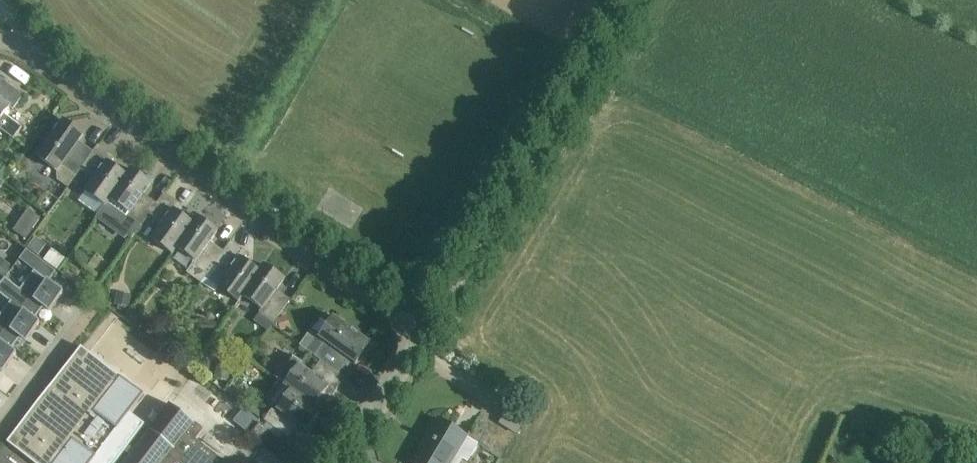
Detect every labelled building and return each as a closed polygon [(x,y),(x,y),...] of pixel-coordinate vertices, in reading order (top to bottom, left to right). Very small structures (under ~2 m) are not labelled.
[(24,95),(1,78),(0,80),(0,128),(3,130),(14,138),(22,126),(4,113),(9,106),(13,109),(24,95)] [(81,170),(94,151),(84,144),(81,147),(77,144),(84,135),(64,120),(37,157),(57,171),(57,179),(68,187),(81,170)] [(128,176),(126,175),(111,164),(115,157),(98,145),(94,151),(81,170),(94,179),(85,191),(105,206),(106,206),(111,200),(109,199),(128,176)] [(131,168),(126,175),(128,176),(109,199),(111,200),(106,206),(105,206),(96,218),(125,240),(127,236),(132,240),(141,226),(147,217),(157,203),(147,196),(146,198),(142,195),(151,183),(131,168)] [(194,224),(193,223),(177,212),(182,205),(165,193),(157,203),(147,217),(161,227),(152,239),(173,255),(178,248),(177,247),(194,224)] [(214,265),(224,251),(214,244),(212,246),(209,243),(218,231),(198,217),(193,223),(194,224),(177,247),(178,248),(195,260),(186,272),(201,282),(207,273),(208,273),(214,265)] [(26,239),(32,230),(20,222),(14,230),(26,239)] [(47,245),(36,236),(28,246),(39,255),(47,245)] [(260,272),(259,271),(244,260),(248,253),(231,241),(224,251),(214,265),(227,275),(218,287),(239,302),(244,295),(243,295),(260,272)] [(0,255),(0,277),(3,280),(14,266),(0,255)] [(43,261),(35,271),(48,280),(56,271),(43,261)] [(290,300),(279,291),(284,284),(282,283),(284,279),(264,264),(259,271),(260,272),(243,295),(244,295),(262,308),(259,311),(274,322),(290,300)] [(6,278),(0,285),(0,292),(35,319),(44,307),(50,312),(64,293),(35,271),(21,289),(6,278)] [(89,274),(80,287),(86,291),(96,279),(89,274)] [(0,292),(0,294),(11,302),(0,316),(0,341),(12,349),(21,338),(26,342),(41,323),(35,319),(0,292)] [(132,295),(117,292),(115,304),(130,307),(132,295)] [(291,328),(288,315),(277,318),(280,330),(291,328)] [(320,360),(339,373),(346,362),(343,360),(346,356),(356,363),(370,343),(334,317),(320,336),(310,329),(300,345),(315,355),(315,356),(320,360)] [(0,341),(0,370),(3,372),(17,354),(12,349),(0,341)] [(82,347),(7,442),(35,462),(116,462),(125,451),(130,455),(150,430),(131,415),(145,396),(82,347)] [(311,373),(300,365),(302,362),(293,356),(292,355),(290,355),(288,356),(275,372),(275,375),(275,376),(285,384),(285,385),(291,390),(292,389),(315,405),(327,390),(333,394),(346,377),(339,373),(320,360),(311,373)] [(229,381),(232,367),(218,364),(215,378),(229,381)] [(322,410),(315,405),(292,389),(291,390),(285,385),(285,384),(275,376),(275,377),(278,379),(264,399),(274,407),(265,420),(289,438),(297,428),(295,426),(297,423),(307,430),(322,410)] [(235,379),(227,391),(236,397),(245,386),(235,379)] [(512,403),(498,423),(515,434),(528,414),(512,403)] [(124,462),(232,462),(227,459),(224,462),(196,440),(204,430),(170,404),(150,430),(130,455),(124,462)] [(260,423),(262,420),(245,407),(234,421),(251,434),(260,423)] [(412,462),(414,462),(451,462),(467,436),(438,419),(412,462)] [(259,441),(268,430),(260,423),(251,434),(259,441)]
